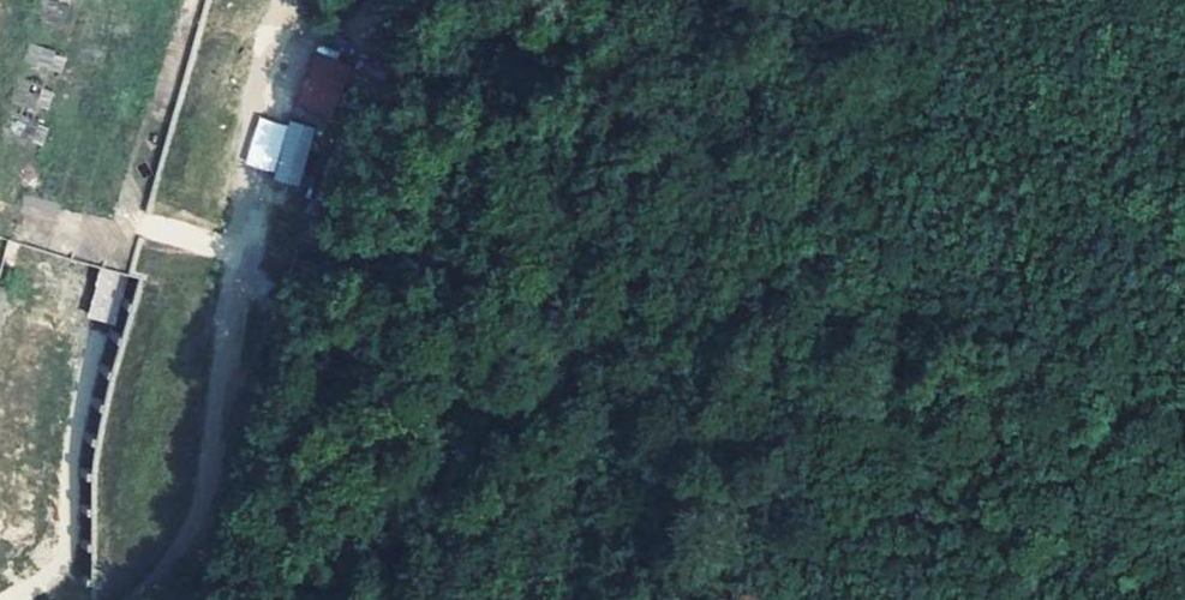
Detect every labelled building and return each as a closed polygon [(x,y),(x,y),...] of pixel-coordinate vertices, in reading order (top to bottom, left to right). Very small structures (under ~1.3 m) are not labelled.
[(333,118),(351,64),(313,52),(296,106),(333,118)]
